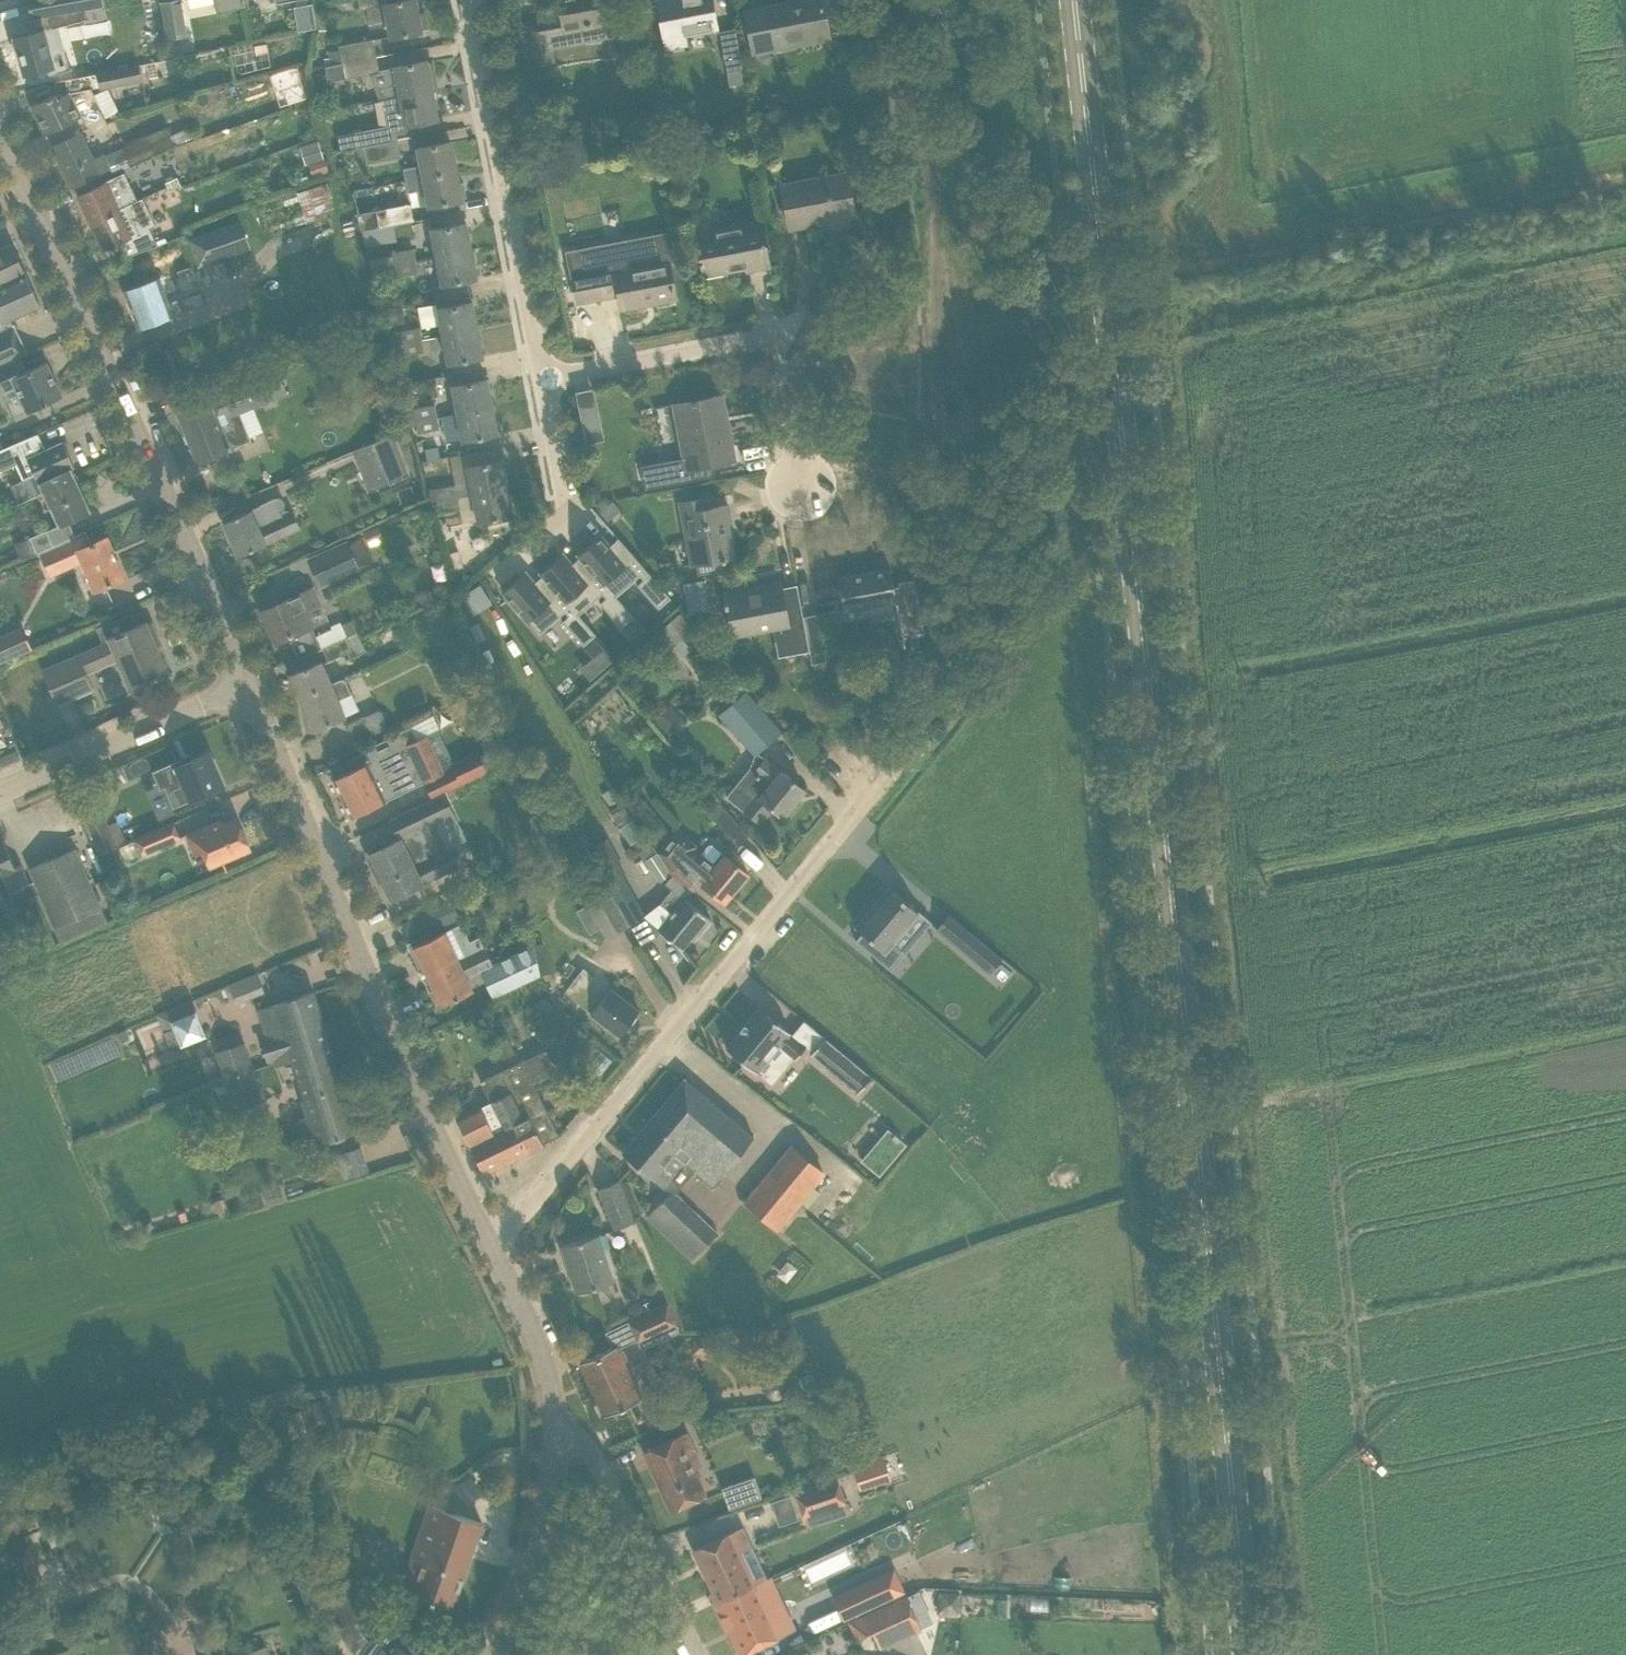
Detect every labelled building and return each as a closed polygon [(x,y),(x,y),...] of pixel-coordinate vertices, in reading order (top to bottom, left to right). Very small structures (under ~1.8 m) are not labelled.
[(16,37),(26,73),(38,70),(40,78),(61,72),(55,51),(64,48),(58,27),(79,21),(77,10),(94,7),(92,0),(23,0),(27,23),(30,22),(32,32),(16,37)] [(186,34),(180,0),(174,0),(162,2),(168,37),(186,34)] [(216,12),(244,6),(243,0),(213,0),(216,12)] [(359,10),(366,9),(368,22),(384,19),(388,37),(420,31),(414,0),(404,0),(385,4),(384,0),(357,0),(359,10)] [(530,66),(554,61),(549,37),(565,34),(564,30),(602,22),(598,0),(557,0),(560,15),(522,22),(530,66)] [(661,22),(666,49),(687,45),(686,33),(715,27),(710,0),(660,0),(657,1),(661,22)] [(749,33),(753,53),(797,44),(796,38),(827,32),(824,15),(821,0),(800,0),(801,1),(745,12),(749,33)] [(325,3),(319,5),(320,14),(327,13),(325,3)] [(743,69),(735,29),(719,32),(727,72),(740,69),(743,69)] [(338,45),(342,63),(376,57),(373,39),(338,45)] [(254,45),(255,53),(267,51),(265,43),(254,45)] [(379,72),(376,57),(342,63),(331,65),(325,67),(327,81),(379,72)] [(379,86),(381,99),(431,90),(426,60),(394,66),(397,83),(379,86)] [(141,81),(138,65),(96,74),(99,89),(141,81)] [(307,98),(298,66),(269,74),(279,106),(307,98)] [(740,69),(727,72),(729,85),(742,82),(740,69)] [(99,107),(91,91),(90,88),(70,92),(69,91),(61,92),(61,95),(56,97),(55,94),(51,95),(31,105),(45,133),(64,124),(80,117),(80,116),(91,111),(99,107)] [(100,91),(107,114),(119,111),(112,88),(100,91)] [(356,131),(358,147),(397,140),(395,132),(407,130),(406,124),(437,119),(431,90),(381,99),(386,125),(356,131)] [(766,93),(765,109),(779,109),(780,93),(766,93)] [(50,145),(71,188),(111,169),(103,151),(92,156),(80,131),(50,145)] [(145,136),(121,147),(129,165),(153,154),(145,136)] [(358,147),(361,162),(400,155),(397,140),(358,147)] [(317,141),(301,146),(307,163),(308,162),(323,158),(317,141)] [(403,168),(405,181),(455,171),(449,141),(418,148),(421,164),(403,168)] [(323,158),(308,162),(313,177),(327,172),(323,158)] [(559,168),(543,171),(545,183),(550,182),(557,181),(561,175),(559,168)] [(455,171),(405,181),(407,192),(425,189),(429,206),(461,200),(460,197),(465,196),(463,182),(457,183),(455,171)] [(784,206),(788,228),(854,215),(850,194),(846,173),(781,185),(784,206)] [(177,176),(165,182),(169,190),(181,185),(177,176)] [(76,194),(90,222),(125,205),(112,177),(76,194)] [(295,192),(307,222),(321,216),(319,210),(334,204),(325,180),(295,192)] [(155,226),(142,198),(142,197),(138,199),(125,205),(90,222),(103,250),(119,243),(125,257),(157,245),(149,228),(155,226)] [(376,210),(379,226),(413,220),(410,203),(376,210)] [(240,220),(188,239),(197,264),(249,245),(240,220)] [(696,238),(703,275),(746,267),(747,271),(768,267),(764,246),(759,220),(733,225),(733,230),(696,238)] [(430,229),(436,256),(470,250),(465,222),(430,229)] [(674,298),(668,263),(675,262),(670,233),(567,253),(571,271),(576,303),(618,295),(621,309),(674,298)] [(25,274),(10,242),(0,247),(0,286),(25,274)] [(413,248),(392,251),(395,263),(415,260),(413,248)] [(470,250),(436,256),(441,284),(476,278),(470,250)] [(211,259),(217,278),(232,273),(226,254),(211,259)] [(415,260),(395,263),(397,276),(417,272),(415,260)] [(144,282),(123,290),(138,329),(158,321),(173,316),(167,297),(196,287),(188,266),(187,266),(144,282)] [(40,306),(25,274),(0,286),(0,325),(40,306)] [(437,308),(440,324),(442,335),(477,329),(471,301),(437,308)] [(400,306),(384,309),(386,324),(403,321),(400,306)] [(14,325),(0,331),(0,366),(19,357),(27,353),(14,325)] [(397,332),(399,343),(421,339),(419,328),(397,332)] [(477,329),(442,335),(447,363),(482,357),(477,329)] [(401,355),(403,355),(422,351),(421,339),(399,343),(401,355)] [(0,366),(0,394),(15,386),(27,412),(62,396),(46,361),(26,371),(19,357),(0,366)] [(238,413),(286,394),(276,369),(208,397),(208,398),(196,403),(176,411),(186,435),(191,448),(189,449),(195,458),(197,462),(217,453),(233,447),(234,449),(245,445),(244,443),(249,441),(238,413)] [(451,385),(457,413),(491,406),(486,378),(451,385)] [(600,386),(579,389),(585,442),(606,440),(600,386)] [(734,460),(722,395),(672,405),(676,426),(683,458),(657,463),(659,473),(642,476),(644,489),(708,477),(706,465),(734,460)] [(436,416),(434,404),(412,409),(415,420),(436,416)] [(491,406),(457,413),(462,440),(497,434),(491,406)] [(439,428),(436,416),(415,420),(417,433),(439,428)] [(0,451),(0,471),(15,463),(23,479),(34,474),(43,493),(75,477),(71,469),(74,467),(62,440),(45,448),(37,433),(0,451)] [(383,437),(360,446),(376,486),(399,477),(383,437)] [(437,447),(424,449),(426,460),(439,457),(437,447)] [(467,466),(472,493),(507,487),(501,459),(467,466)] [(43,493),(58,525),(58,526),(62,524),(91,511),(75,477),(43,493)] [(435,500),(446,498),(457,496),(455,484),(433,488),(435,500)] [(593,487),(586,488),(589,500),(596,499),(599,498),(597,486),(593,487)] [(507,487),(472,493),(478,521),(512,515),(507,487)] [(457,496),(446,498),(435,500),(438,512),(459,508),(457,496)] [(222,522),(238,555),(300,527),(293,511),(281,509),(283,508),(284,506),(284,504),(283,502),(282,500),(280,499),(277,498),(274,497),(259,504),(259,505),(222,522)] [(688,522),(695,564),(721,559),(721,561),(725,561),(724,558),(733,557),(729,537),(725,538),(722,522),(730,520),(727,504),(707,508),(705,497),(680,502),(683,523),(688,522)] [(612,501),(600,512),(607,520),(619,509),(612,501)] [(39,550),(39,551),(69,539),(68,538),(62,524),(58,526),(58,525),(29,537),(14,543),(20,557),(35,551),(39,550)] [(124,576),(106,537),(91,544),(85,530),(68,538),(69,539),(39,551),(42,557),(40,558),(48,576),(50,575),(82,562),(95,590),(104,585),(124,576)] [(597,537),(577,555),(579,557),(614,597),(615,596),(634,579),(637,577),(641,581),(637,584),(658,608),(670,598),(617,537),(616,539),(607,547),(597,537)] [(307,558),(321,587),(359,569),(347,540),(307,558)] [(560,555),(539,573),(542,575),(577,616),(578,614),(597,598),(597,597),(602,593),(605,598),(599,603),(620,626),(632,616),(615,596),(614,597),(579,557),(569,566),(560,555)] [(841,600),(844,612),(896,603),(894,590),(890,568),(837,578),(841,600)] [(522,573),(502,591),(539,634),(560,616),(559,615),(564,611),(568,616),(562,621),(583,645),(595,634),(578,614),(577,616),(542,575),(532,584),(522,573)] [(688,614),(709,610),(704,580),(683,584),(688,614)] [(476,613),(495,601),(482,581),(464,594),(476,613)] [(726,602),(723,602),(724,608),(727,607),(732,634),(778,625),(784,657),(809,652),(808,651),(796,584),(781,587),(780,583),(724,594),(726,602)] [(282,602),(262,610),(276,642),(288,636),(298,659),(315,651),(320,649),(321,650),(345,640),(348,644),(360,638),(357,631),(346,637),(344,633),(341,627),(316,637),(311,626),(304,611),(325,602),(318,586),(282,602)] [(917,604),(904,607),(908,629),(921,626),(917,604)] [(683,639),(694,629),(680,612),(661,628),(685,655),(692,649),(683,639)] [(817,615),(802,617),(808,651),(824,649),(817,615)] [(111,643),(118,658),(131,689),(167,673),(144,621),(108,637),(111,643)] [(459,622),(445,625),(451,647),(465,644),(459,622)] [(19,626),(0,635),(0,665),(30,651),(19,626)] [(345,640),(321,650),(326,661),(348,651),(351,656),(366,649),(360,638),(348,644),(345,640)] [(92,688),(85,672),(118,658),(111,643),(43,671),(48,684),(56,704),(92,688)] [(808,651),(809,652),(811,664),(826,661),(824,649),(808,651)] [(472,691),(453,655),(432,666),(451,702),(472,691)] [(289,674),(300,698),(331,685),(330,682),(329,683),(319,661),(289,674)] [(331,685),(300,698),(313,730),(343,717),(343,716),(356,710),(342,677),(330,682),(331,685)] [(746,691),(719,715),(753,755),(781,732),(746,691)] [(475,715),(460,708),(453,721),(468,728),(475,715)] [(347,723),(355,741),(386,727),(379,709),(347,723)] [(441,768),(425,735),(439,728),(433,714),(408,726),(410,729),(328,768),(351,817),(444,772),(441,768)] [(452,790),(488,773),(478,751),(441,768),(444,772),(452,790)] [(180,759),(151,771),(159,789),(167,785),(176,806),(191,800),(223,786),(208,752),(182,763),(180,759)] [(750,769),(727,798),(759,824),(772,808),(782,816),(803,789),(786,775),(764,759),(754,772),(750,769)] [(670,829),(643,799),(642,801),(635,792),(624,802),(631,810),(629,812),(655,842),(670,829)] [(369,853),(380,877),(391,899),(422,884),(423,884),(459,868),(450,848),(449,849),(447,845),(439,827),(455,820),(443,794),(389,819),(399,839),(369,853)] [(127,842),(117,820),(107,824),(94,796),(78,803),(100,853),(127,842)] [(747,835),(718,803),(707,812),(736,845),(747,835)] [(202,850),(210,867),(250,849),(236,817),(222,823),(220,819),(186,834),(194,853),(202,850)] [(136,839),(144,854),(179,838),(172,823),(136,839)] [(730,860),(724,855),(710,844),(707,844),(700,852),(695,848),(697,845),(677,828),(658,852),(668,868),(688,887),(695,877),(724,902),(747,874),(730,860)] [(20,864),(14,867),(1,836),(0,836),(0,892),(2,891),(3,892),(10,890),(27,883),(20,864)] [(648,857),(656,853),(645,836),(632,845),(643,861),(644,860),(648,857)] [(587,849),(603,882),(621,873),(621,866),(606,839),(587,849)] [(100,908),(75,849),(29,868),(54,927),(100,908)] [(117,873),(108,852),(96,857),(105,877),(117,873)] [(670,875),(656,853),(648,857),(644,860),(659,882),(670,875)] [(629,925),(645,915),(621,873),(603,882),(606,886),(605,886),(627,926),(629,925)] [(699,935),(711,920),(694,906),(684,898),(689,890),(671,876),(665,883),(671,888),(660,903),(672,912),(658,929),(665,935),(682,949),(696,932),(699,935)] [(606,938),(627,926),(605,886),(584,898),(606,938)] [(888,887),(855,927),(861,932),(855,940),(890,969),(902,955),(890,945),(918,911),(888,887)] [(449,900),(400,923),(409,942),(458,918),(449,900)] [(480,972),(491,997),(540,975),(533,944),(493,966),(479,936),(468,941),(460,923),(413,946),(441,1005),(472,991),(466,979),(480,972)] [(968,932),(956,946),(989,973),(1001,959),(968,932)] [(590,1013),(619,1035),(639,1010),(610,988),(602,998),(586,985),(593,976),(583,968),(566,991),(592,1011),(590,1013)] [(235,1003),(263,991),(257,974),(228,986),(235,1003)] [(294,1120),(303,1149),(357,1131),(313,991),(257,1009),(266,1035),(259,1038),(265,1057),(288,1050),(309,1116),(294,1120)] [(203,1034),(190,1001),(157,1014),(170,1047),(203,1034)] [(805,1046),(789,1032),(759,1006),(758,1007),(759,1007),(726,1046),(726,1045),(725,1047),(756,1072),(778,1046),(794,1059),(805,1046)] [(594,1047),(578,1032),(572,1026),(556,1044),(578,1064),(594,1047)] [(124,1029),(115,1033),(118,1042),(128,1038),(124,1029)] [(506,1036),(493,1041),(502,1059),(514,1053),(506,1036)] [(871,1077),(824,1037),(810,1054),(857,1094),(871,1077)] [(244,1046),(215,1055),(223,1079),(252,1070),(244,1046)] [(483,1173),(542,1144),(542,1143),(558,1135),(532,1082),(552,1073),(541,1050),(480,1081),(500,1122),(490,1127),(489,1127),(490,1129),(478,1135),(480,1140),(469,1146),(483,1173)] [(262,1101),(252,1070),(223,1079),(219,1081),(229,1111),(262,1101)] [(754,1137),(684,1078),(621,1152),(662,1187),(668,1180),(659,1172),(674,1154),(712,1186),(754,1137)] [(480,1140),(478,1135),(490,1129),(489,1127),(490,1127),(479,1106),(456,1118),(469,1146),(480,1140)] [(851,1155),(846,1161),(877,1186),(890,1169),(859,1145),(854,1151),(853,1150),(850,1155),(851,1155)] [(743,1204),(776,1232),(800,1203),(813,1188),(822,1176),(790,1149),(743,1204)] [(322,1166),(312,1169),(315,1180),(325,1177),(322,1166)] [(634,1219),(626,1200),(617,1180),(598,1188),(615,1228),(634,1219)] [(813,1188),(800,1203),(805,1207),(818,1192),(813,1188)] [(646,1215),(691,1259),(715,1233),(670,1191),(646,1215)] [(613,1281),(605,1255),(599,1234),(561,1246),(576,1293),(613,1281)] [(627,1320),(637,1340),(674,1321),(664,1301),(627,1320)] [(599,1353),(579,1362),(604,1415),(641,1398),(616,1345),(599,1353)] [(704,1495),(684,1452),(691,1449),(683,1433),(663,1442),(643,1451),(670,1511),(704,1495)] [(860,1465),(868,1487),(890,1479),(883,1458),(860,1465)] [(721,1488),(728,1509),(761,1497),(754,1476),(721,1488)] [(848,1512),(836,1479),(795,1493),(803,1518),(816,1514),(818,1522),(848,1512)] [(774,1499),(783,1524),(802,1517),(793,1492),(774,1499)] [(400,1591),(452,1609),(481,1522),(429,1504),(411,1556),(423,1560),(418,1573),(408,1569),(400,1591)] [(335,1527),(327,1529),(331,1539),(338,1536),(335,1527)] [(757,1584),(740,1547),(744,1545),(736,1529),(731,1532),(730,1531),(692,1549),(717,1602),(717,1603),(757,1584)] [(44,1584),(30,1542),(2,1551),(16,1593),(44,1584)] [(715,1603),(721,1616),(720,1616),(721,1617),(722,1616),(727,1628),(726,1628),(726,1629),(727,1629),(730,1636),(738,1654),(739,1654),(776,1638),(777,1638),(785,1634),(780,1623),(776,1625),(757,1584),(717,1603),(717,1602),(715,1603)] [(848,1622),(856,1640),(873,1634),(879,1649),(921,1630),(904,1596),(848,1622)] [(408,1651),(384,1632),(365,1654),(414,1654),(408,1651)] [(265,1646),(229,1654),(268,1654),(265,1646)]
